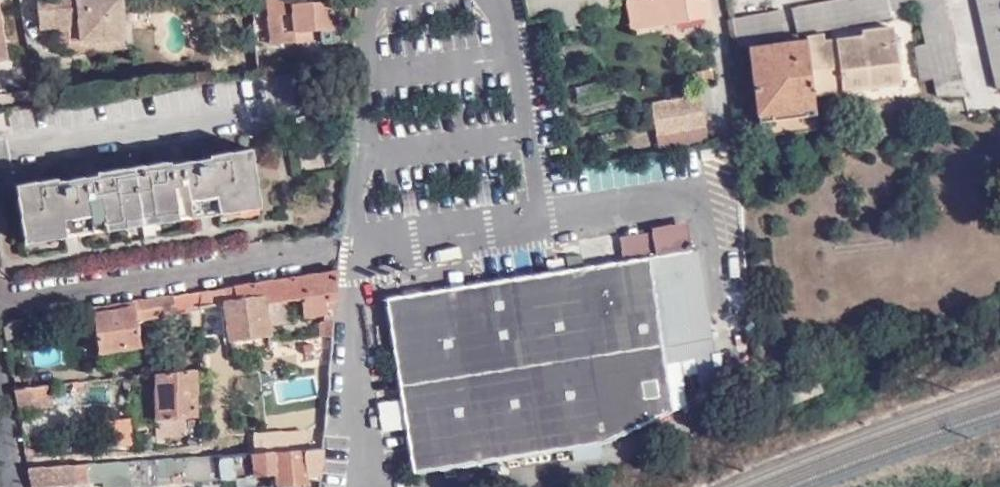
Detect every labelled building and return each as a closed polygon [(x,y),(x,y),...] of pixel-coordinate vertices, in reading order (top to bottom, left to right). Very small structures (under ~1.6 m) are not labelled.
[(35,27),(57,25),(59,53),(87,51),(87,42),(121,39),(119,0),(33,0),(35,27)] [(270,45),(320,41),(319,31),(334,30),(333,0),(317,1),(317,0),(267,0),(270,45)] [(642,29),(637,0),(627,0),(633,30),(642,29)] [(642,29),(711,16),(708,0),(637,0),(642,29)] [(733,18),(738,44),(885,17),(885,13),(902,10),(917,82),(930,80),(933,99),(965,98),(946,0),(826,0),(733,18)] [(995,90),(995,91),(999,90),(999,0),(976,0),(995,90)] [(805,41),(752,46),(763,135),(815,129),(812,96),(898,85),(890,30),(858,33),(859,37),(822,41),(821,36),(805,37),(805,41)] [(87,42),(87,51),(122,48),(121,39),(87,42)] [(685,86),(714,81),(712,69),(683,74),(685,86)] [(576,102),(602,96),(598,81),(572,87),(576,102)] [(703,98),(652,101),(655,148),(706,145),(703,98)] [(190,214),(257,204),(250,147),(207,153),(208,157),(168,162),(168,160),(96,170),(96,174),(55,180),(55,177),(15,183),(24,238),(80,230),(190,214)] [(713,159),(712,148),(698,150),(700,161),(713,159)] [(386,298),(413,473),(604,444),(725,385),(720,353),(713,353),(697,249),(386,298)] [(336,299),(338,270),(226,287),(228,301),(262,295),(264,295),(268,326),(288,323),(285,302),(302,300),(306,299),(307,303),(322,300),(322,302),(324,301),(336,299)] [(228,301),(226,287),(198,291),(199,304),(222,301),(228,301)] [(199,304),(198,291),(90,307),(97,350),(139,344),(134,317),(172,310),(171,308),(199,304)] [(262,295),(228,301),(222,301),(227,340),(267,335),(262,295)] [(325,314),(324,301),(322,302),(322,300),(307,303),(306,299),(302,300),(304,318),(323,314),(325,314)] [(335,313),(336,299),(324,301),(325,314),(335,313)] [(333,335),(335,313),(325,314),(323,314),(324,323),(318,323),(319,336),(333,335)] [(34,337),(31,317),(10,320),(4,326),(4,340),(34,337)] [(194,416),(196,367),(155,372),(155,419),(153,419),(154,437),(186,435),(186,416),(194,416)] [(50,383),(13,387),(16,410),(52,405),(50,383)] [(100,450),(129,447),(127,419),(98,422),(100,450)] [(258,452),(296,450),(296,437),(258,440),(258,452)] [(323,474),(325,449),(296,450),(258,452),(174,458),(175,475),(184,475),(184,481),(278,477),(278,486),(283,486),(308,486),(307,475),(323,474)] [(174,458),(153,459),(155,476),(175,475),(174,458)] [(153,459),(101,462),(102,479),(102,485),(154,482),(155,476),(153,459)] [(101,462),(86,463),(87,480),(102,479),(101,462)] [(86,463),(27,466),(29,483),(87,480),(86,463)]
